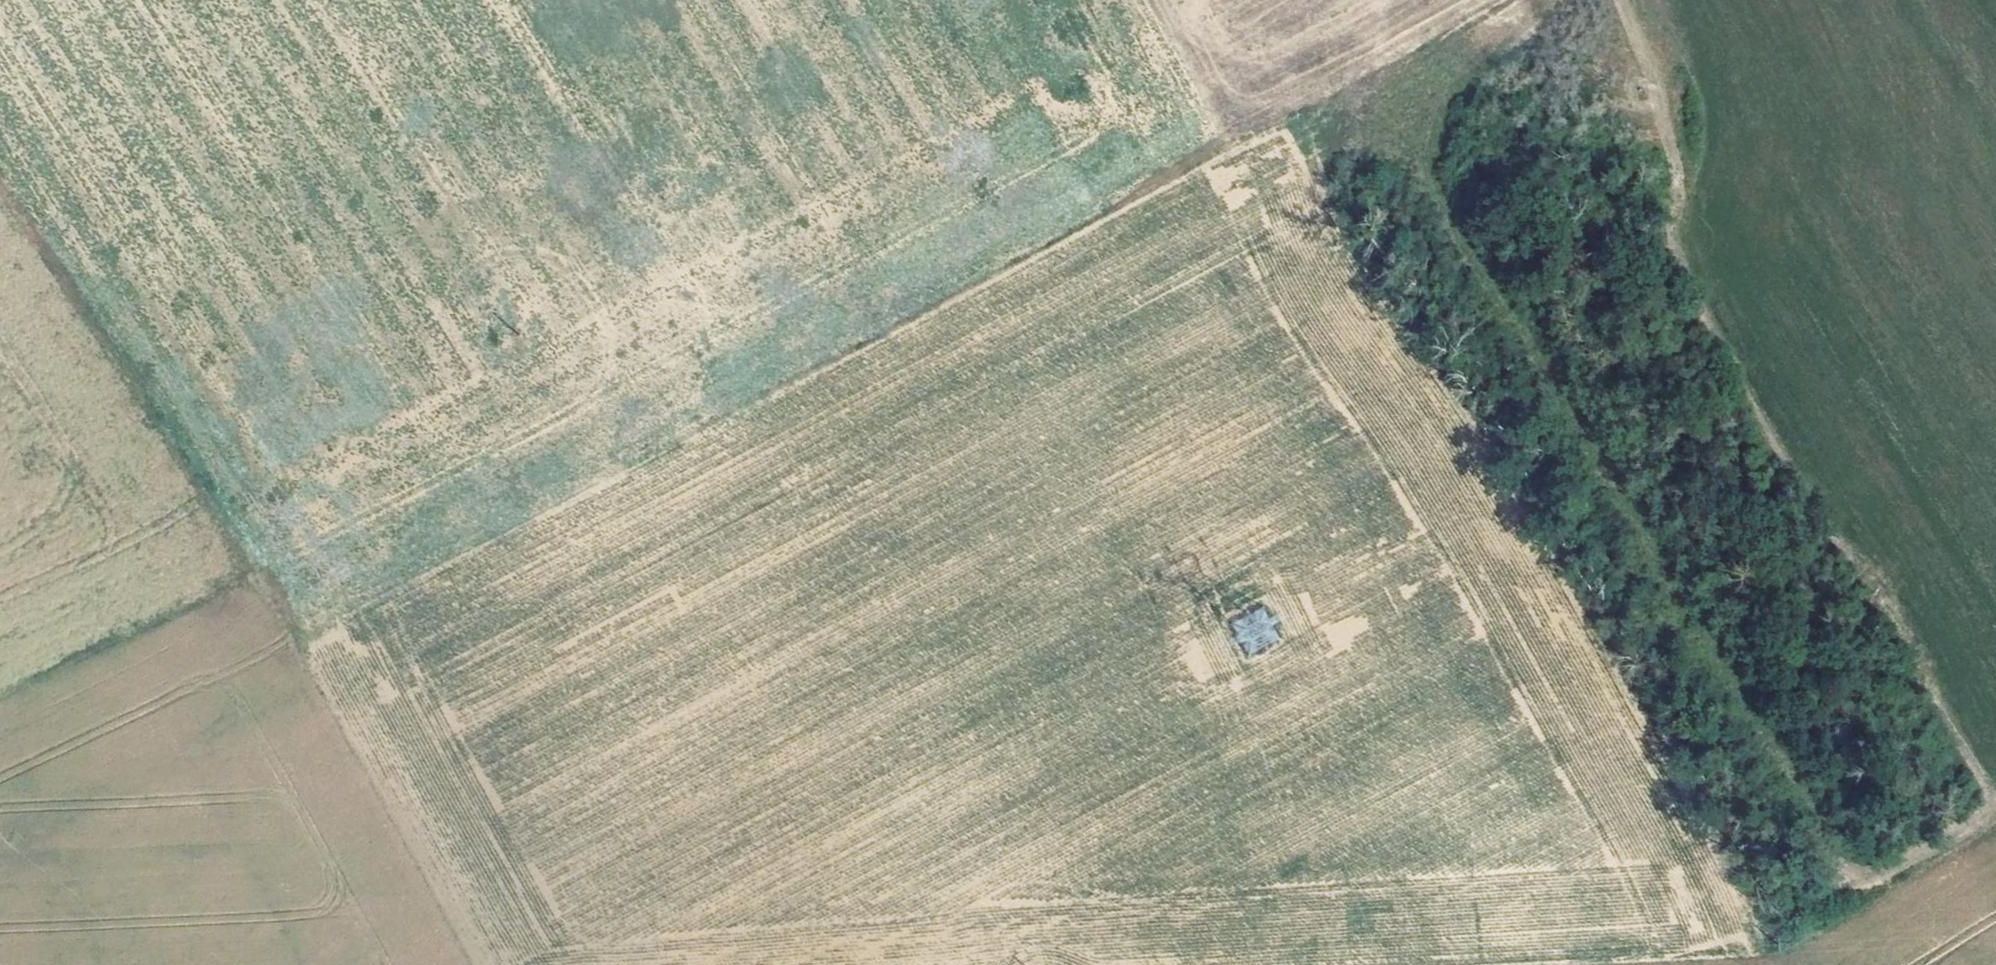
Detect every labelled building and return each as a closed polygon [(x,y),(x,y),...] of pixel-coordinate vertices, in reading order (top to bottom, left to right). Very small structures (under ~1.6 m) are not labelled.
[(1246,657),(1281,640),(1264,606),(1229,622),(1246,657)]
